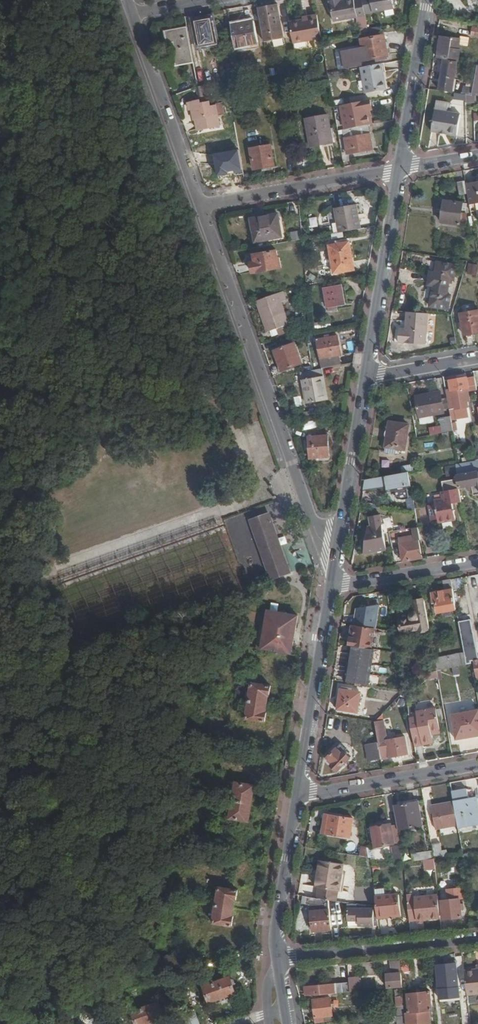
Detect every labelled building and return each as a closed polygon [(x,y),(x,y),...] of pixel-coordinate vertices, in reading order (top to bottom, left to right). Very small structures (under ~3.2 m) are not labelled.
[(393,0),(371,0),(374,17),(396,13),(393,0)] [(335,26),(367,20),(364,4),(357,5),(357,3),(343,5),(342,2),(331,4),(335,26)] [(278,4),(258,8),(263,41),(284,38),(278,4)] [(294,43),(322,38),(318,15),(308,17),(308,20),(302,21),(290,23),(294,43)] [(214,17),(195,20),(199,47),(218,44),(214,17)] [(255,20),(231,24),(235,48),(259,44),(255,20)] [(195,64),(188,26),(165,31),(167,43),(175,42),(177,54),(173,55),(176,67),(195,64)] [(386,39),(364,42),(367,64),(390,60),(386,39)] [(467,44),(444,41),(440,61),(452,63),(452,64),(458,65),(460,65),(462,54),(461,54),(461,52),(465,53),(467,44)] [(452,64),(446,63),(441,94),(453,96),(458,65),(452,64)] [(383,67),(363,70),(367,97),(389,94),(383,67)] [(477,82),(474,97),(474,99),(471,99),(468,98),(468,104),(476,104),(477,97),(477,77),(477,82)] [(213,89),(201,91),(203,103),(204,105),(215,103),(215,104),(213,89)] [(377,111),(373,102),(344,107),(348,132),(373,128),(370,112),(374,111),(377,111)] [(196,106),(193,106),(194,112),(197,112),(201,134),(224,129),(222,119),(229,118),(226,105),(215,107),(215,103),(204,105),(203,103),(196,104),(196,106)] [(464,118),(439,114),(434,134),(459,140),(464,118)] [(332,117),(309,122),(314,150),(337,146),(332,117)] [(349,157),(375,153),(371,131),(359,133),(360,138),(346,140),(349,157)] [(273,148),(253,151),(257,171),(277,168),(273,148)] [(239,150),(214,154),(218,177),(243,173),(239,150)] [(468,189),(468,184),(460,185),(462,198),(470,197),(468,189)] [(468,189),(470,197),(471,201),(472,207),(477,206),(477,187),(468,189)] [(466,227),(469,207),(445,204),(443,224),(466,227)] [(357,206),(337,210),(341,235),(361,231),(357,206)] [(274,216),(252,220),(257,244),(286,239),(282,218),(275,219),(274,216)] [(351,242),(331,246),(336,275),(356,271),(351,242)] [(255,275),(285,269),(283,259),(282,259),(280,252),(258,256),(258,258),(256,259),(257,264),(254,265),(255,275)] [(469,263),(466,273),(476,275),(477,267),(477,266),(469,263)] [(458,269),(438,266),(436,276),(431,275),(429,288),(434,289),(431,310),(450,313),(453,298),(449,298),(452,285),(455,286),(458,269)] [(343,287),(326,290),(329,309),(347,306),(343,287)] [(270,309),(264,311),(272,333),(274,333),(276,338),(293,332),(291,326),(293,325),(285,303),(289,301),(287,294),(267,301),(270,309)] [(270,309),(267,301),(261,303),(264,311),(270,309)] [(461,315),(465,337),(477,335),(477,312),(461,315)] [(431,314),(409,313),(407,328),(402,327),(400,342),(427,345),(431,314)] [(340,337),(319,341),(324,369),(326,369),(342,366),(340,357),(344,356),(340,337)] [(304,366),(298,349),(279,355),(284,372),(304,366)] [(324,369),(303,373),(310,406),(332,401),(326,369),(324,369)] [(458,377),(451,378),(454,395),(462,394),(461,391),(466,390),(466,395),(470,394),(469,389),(470,389),(469,380),(458,381),(458,377)] [(445,410),(441,393),(417,398),(421,420),(431,418),(429,407),(435,406),(436,411),(445,410)] [(452,417),(442,419),(444,434),(455,432),(452,417)] [(303,423),(294,427),(298,438),(307,434),(303,423)] [(410,427),(391,424),(388,447),(399,449),(406,450),(410,427)] [(430,427),(431,434),(443,433),(442,425),(430,427)] [(331,435),(311,437),(313,459),(333,457),(331,435)] [(411,487),(410,472),(366,480),(365,491),(389,487),(389,490),(392,489),(393,494),(399,493),(400,499),(405,499),(405,501),(412,499),(410,487),(411,487)] [(458,476),(459,479),(460,488),(469,487),(470,491),(473,491),(474,496),(477,495),(477,472),(458,476)] [(459,479),(444,482),(445,491),(443,491),(445,499),(436,501),(436,504),(430,505),(433,521),(439,520),(440,524),(458,520),(455,505),(463,503),(460,488),(459,479)] [(271,581),(293,573),(271,512),(249,519),(271,581)] [(369,527),(365,554),(388,550),(382,515),(371,517),(373,527),(369,527)] [(422,540),(421,530),(420,527),(417,528),(418,531),(415,531),(416,536),(400,539),(402,548),(404,563),(424,559),(420,540),(422,540)] [(458,609),(453,578),(445,580),(446,590),(432,592),(433,602),(438,602),(440,612),(454,610),(458,609)] [(431,628),(426,601),(416,603),(417,611),(415,612),(413,614),(412,616),(410,618),(402,619),(404,633),(431,628)] [(440,612),(438,602),(433,602),(436,619),(455,616),(454,610),(440,612)] [(255,640),(254,644),(293,652),(296,636),(292,635),(293,628),(298,629),(301,613),(267,606),(260,641),(255,640)] [(358,612),(357,621),(377,623),(378,615),(358,612)] [(377,623),(357,621),(354,632),(352,632),(350,642),(353,642),(372,646),(377,623)] [(372,646),(353,642),(346,679),(370,683),(374,662),(376,646),(372,646)] [(439,669),(468,664),(466,654),(466,653),(436,658),(439,669)] [(441,682),(439,669),(413,673),(414,681),(428,678),(429,684),(441,682)] [(251,699),(268,701),(269,693),(270,693),(272,684),(253,681),(251,699)] [(357,710),(360,690),(343,686),(341,697),(337,696),(336,704),(339,704),(339,707),(357,710)] [(248,717),(266,720),(268,711),(266,711),(268,701),(251,699),(248,717)] [(425,708),(410,711),(415,739),(423,738),(424,743),(436,741),(433,729),(443,727),(439,705),(433,707),(431,699),(424,700),(425,708)] [(453,714),(458,738),(477,734),(477,710),(453,714)] [(383,716),(376,718),(379,738),(387,737),(383,716)] [(443,727),(433,729),(436,741),(445,739),(443,727)] [(382,756),(410,751),(408,732),(389,736),(389,740),(380,741),(382,756)] [(382,756),(380,741),(366,744),(369,759),(382,756)] [(340,768),(352,754),(346,748),(345,750),(340,745),(330,755),(335,760),(333,762),(340,768)] [(237,782),(234,800),(251,803),(253,794),(254,794),(255,785),(237,782)] [(454,789),(455,798),(459,822),(476,819),(477,819),(477,794),(470,796),(469,786),(454,789)] [(420,798),(395,803),(399,827),(424,823),(420,798)] [(431,803),(435,826),(459,822),(455,798),(431,803)] [(231,818),(250,821),(251,812),(250,812),(251,803),(234,800),(231,818)] [(352,836),(356,816),(331,812),(327,831),(352,836)] [(477,825),(476,819),(459,822),(460,828),(477,825)] [(392,820),(372,823),(375,843),(395,840),(401,839),(399,827),(398,822),(392,823),(392,820)] [(442,838),(434,839),(436,853),(443,852),(442,838)] [(402,843),(394,844),(397,860),(405,858),(402,843)] [(372,854),(371,846),(363,845),(362,852),(372,854)] [(464,850),(466,860),(477,859),(477,849),(464,850)] [(436,865),(436,853),(425,855),(425,856),(427,866),(427,867),(436,865)] [(345,860),(322,856),(317,882),(320,883),(341,886),(345,860)] [(461,863),(449,864),(450,874),(461,873),(461,863)] [(339,897),(341,886),(320,883),(318,894),(339,897)] [(216,905),(233,908),(235,899),(236,899),(237,891),(219,888),(216,905)] [(400,890),(377,892),(378,903),(379,911),(393,910),(394,913),(403,912),(400,890)] [(416,891),(408,893),(410,917),(417,916),(424,916),(442,913),(440,892),(416,894),(416,891)] [(461,894),(443,896),(445,915),(463,913),(461,894)] [(376,923),(376,906),(361,905),(361,904),(349,904),(348,918),(361,918),(361,923),(376,923)] [(213,923),(232,926),(233,917),(232,917),(233,908),(216,905),(213,923)] [(332,906),(314,907),(317,928),(335,926),(332,906)] [(402,956),(392,957),(393,969),(387,969),(388,984),(404,983),(403,976),(402,956)] [(458,957),(437,959),(440,983),(452,982),(460,981),(458,957)] [(466,965),(468,989),(468,990),(477,989),(477,965),(466,965)] [(360,973),(350,974),(351,979),(351,987),(361,986),(360,973)] [(230,977),(202,987),(209,1006),(237,997),(230,977)] [(351,987),(351,979),(307,982),(307,990),(317,989),(317,990),(334,989),(351,987)] [(433,1005),(431,986),(409,988),(411,1006),(430,1005),(433,1005)] [(405,997),(405,991),(396,992),(397,1002),(406,1002),(405,997)] [(332,992),(314,995),(317,1017),(326,1016),(325,1012),(334,1011),(332,992)] [(131,1012),(135,1023),(159,1023),(165,1022),(158,1003),(131,1012)] [(407,1019),(432,1017),(430,1005),(411,1006),(406,1007),(406,1010),(406,1011),(407,1019)] [(406,1010),(397,1011),(398,1021),(407,1021),(407,1019),(406,1011),(406,1010)] [(183,1023),(198,1023),(193,1011),(180,1015),(183,1023)]
